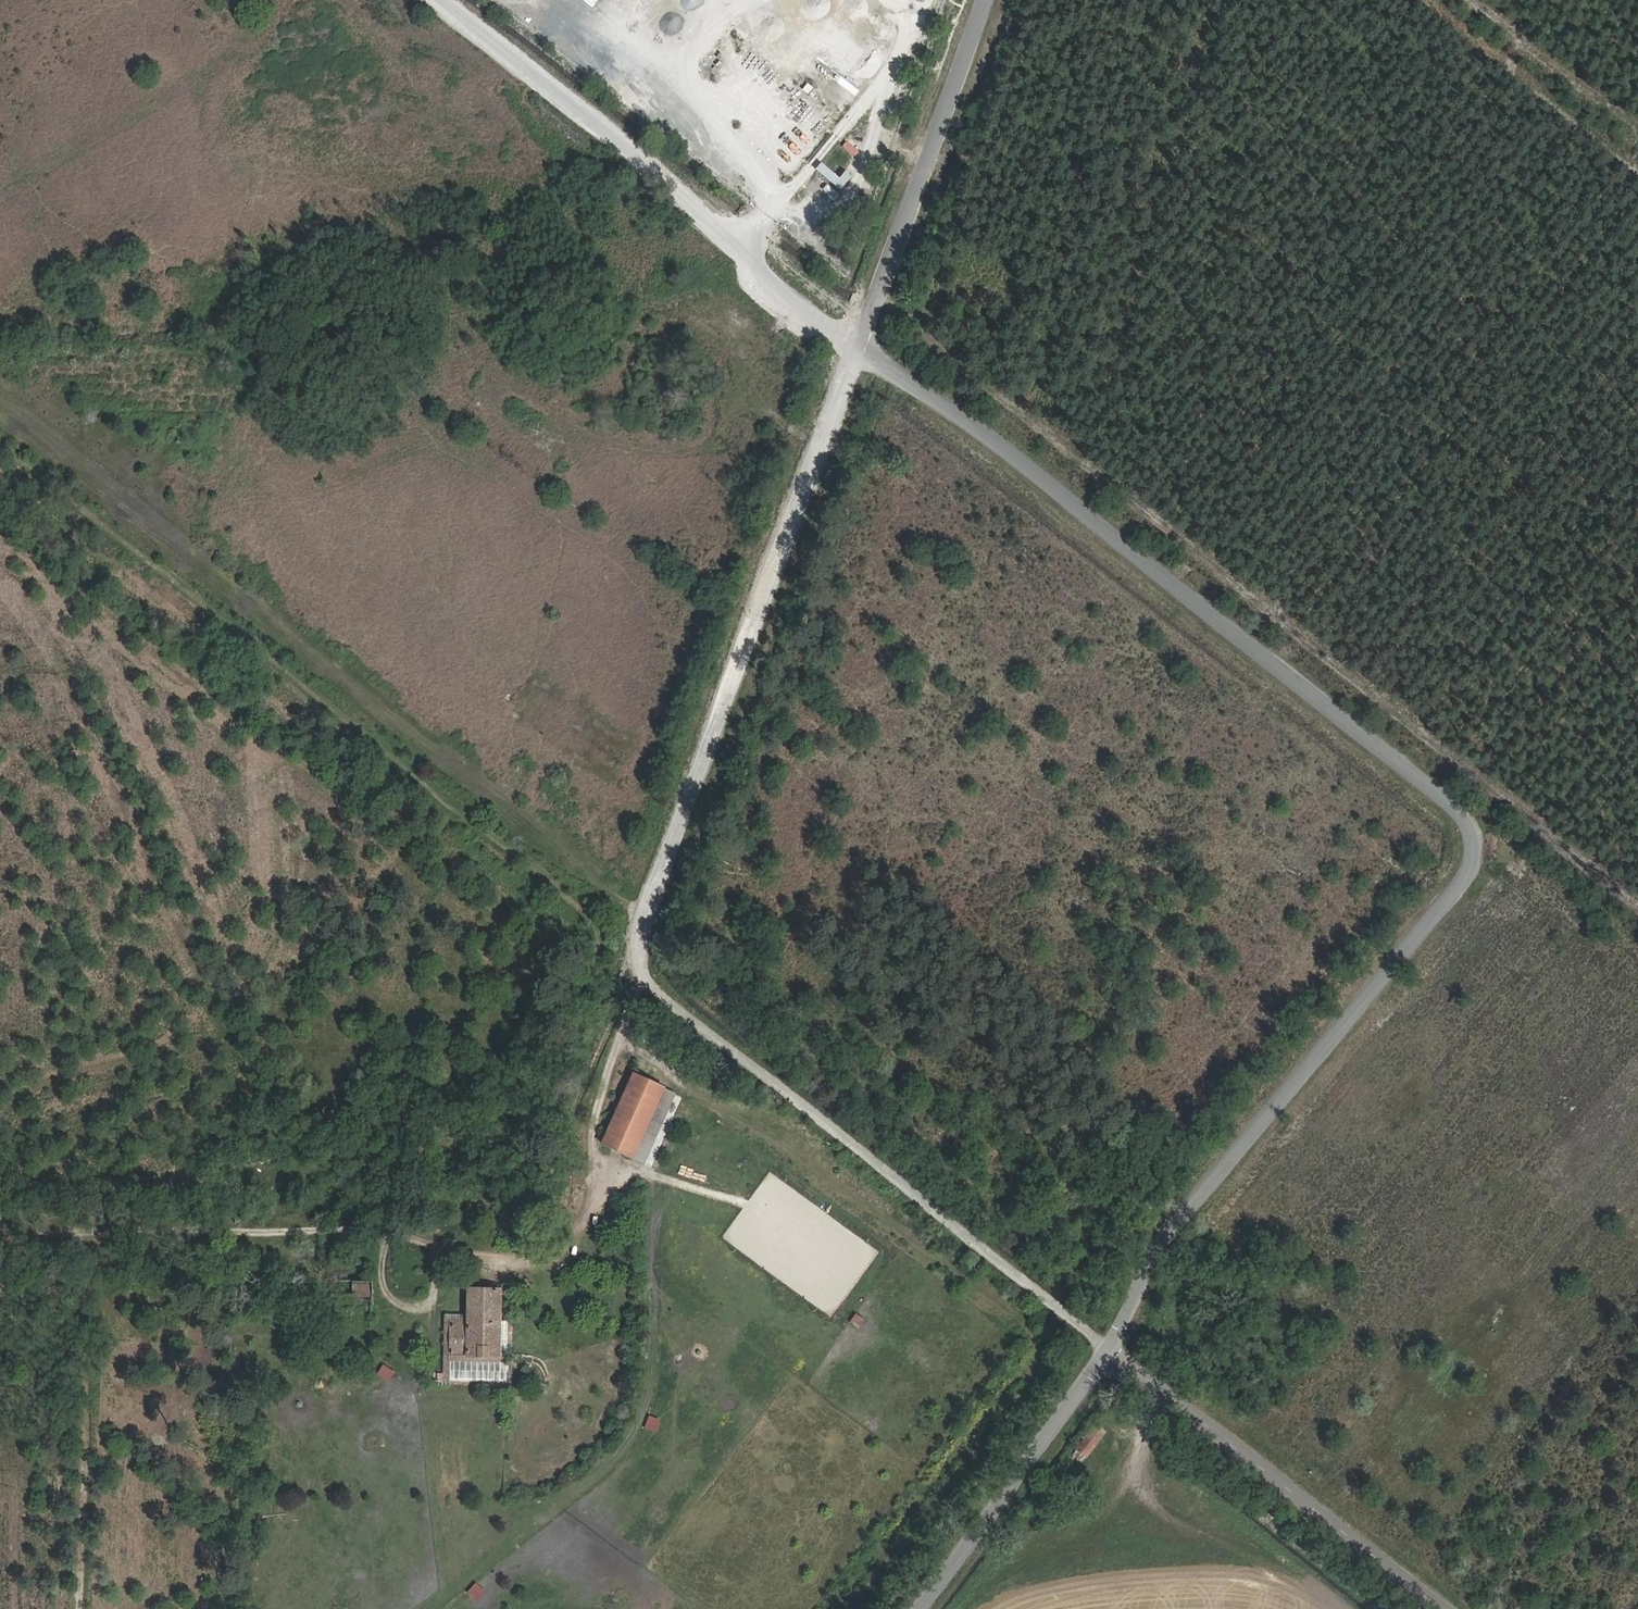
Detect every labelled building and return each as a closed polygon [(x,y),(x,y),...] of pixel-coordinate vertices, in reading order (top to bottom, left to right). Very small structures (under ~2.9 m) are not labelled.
[(860,180),(854,187),(836,172),(830,179),(855,200),(867,186),(860,180)] [(671,1084),(648,1072),(613,1141),(639,1153),(671,1084)] [(377,1321),(379,1285),(342,1283),(341,1319),(377,1321)] [(477,1325),(457,1325),(455,1359),(506,1360),(507,1291),(478,1291),(477,1325)] [(1096,1422),(1077,1449),(1089,1457),(1108,1431),(1096,1422)]
